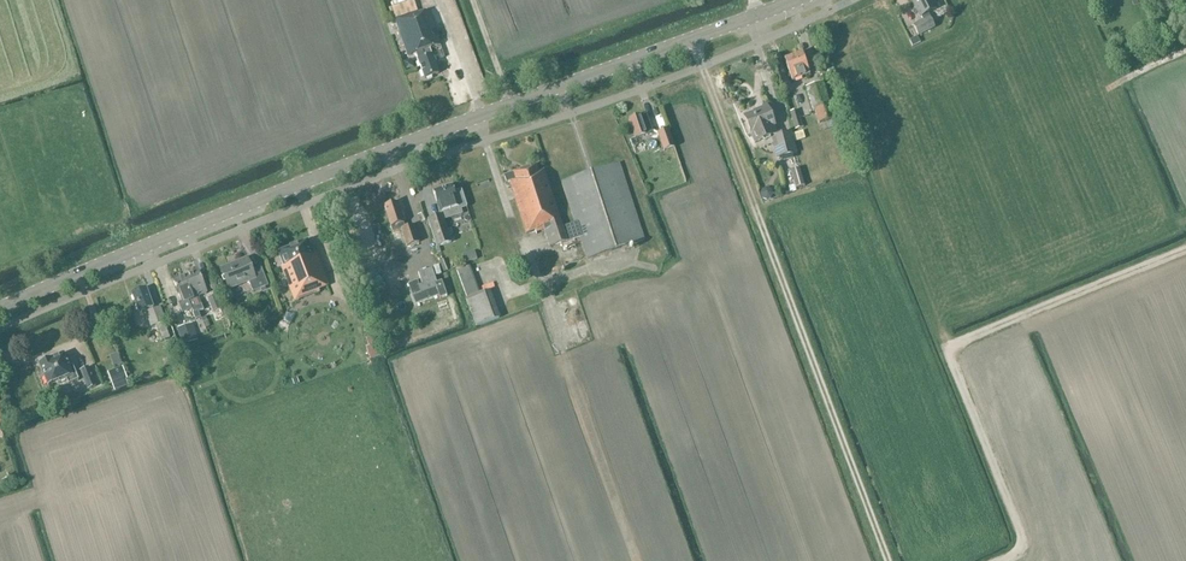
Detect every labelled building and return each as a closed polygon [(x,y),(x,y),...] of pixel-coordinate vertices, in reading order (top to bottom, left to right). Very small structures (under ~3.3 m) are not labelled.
[(920,17),(922,20),(912,26),(918,36),(934,28),(927,14),(935,10),(930,0),(911,0),(920,17)] [(418,12),(395,20),(408,57),(416,54),(419,61),(418,61),(424,79),(439,74),(432,56),(430,49),(440,46),(428,11),(418,14),(418,12)] [(792,81),(810,74),(802,53),(784,60),(792,81)] [(813,112),(815,111),(819,125),(822,124),(824,131),(835,128),(829,107),(822,83),(806,88),(813,112)] [(767,107),(758,110),(758,112),(744,117),(755,143),(772,137),(777,158),(797,153),(791,131),(776,136),(773,127),(767,107)] [(803,128),(797,110),(790,112),(795,130),(803,128)] [(646,114),(640,116),(629,119),(636,138),(653,132),(646,114)] [(674,148),(668,130),(657,133),(664,152),(674,148)] [(562,228),(567,242),(580,238),(587,260),(645,240),(619,164),(562,182),(575,223),(562,228)] [(567,242),(562,228),(544,170),(538,172),(536,166),(513,173),(504,176),(506,183),(510,182),(527,234),(536,231),(536,233),(544,230),(550,248),(567,242)] [(454,192),(452,186),(433,192),(439,211),(441,210),(445,221),(462,215),(461,211),(468,208),(462,190),(454,192)] [(384,207),(393,233),(401,231),(399,224),(403,223),(397,203),(384,207)] [(428,220),(437,248),(451,243),(442,215),(428,220)] [(407,247),(419,243),(414,226),(401,230),(407,247)] [(329,286),(316,254),(314,255),(308,241),(278,253),(284,267),(281,267),(295,302),(320,292),(319,290),(329,286)] [(221,270),(229,289),(248,281),(253,292),(268,286),(261,268),(252,272),(247,260),(221,270)] [(499,319),(498,315),(489,291),(480,295),(469,267),(457,271),(468,299),(465,300),(476,328),(499,319)] [(199,272),(185,278),(198,312),(203,310),(198,297),(207,294),(199,272)] [(198,312),(185,278),(174,282),(182,302),(178,304),(182,313),(192,310),(196,320),(200,318),(198,312)] [(132,295),(139,313),(145,310),(151,327),(156,326),(161,342),(170,339),(164,323),(165,322),(160,308),(154,310),(146,289),(132,295)] [(210,300),(212,307),(218,305),(216,298),(210,300)] [(198,339),(193,323),(172,330),(177,346),(198,339)] [(370,349),(367,350),(370,359),(379,355),(371,335),(366,337),(370,349)] [(51,360),(39,365),(48,386),(59,382),(59,384),(67,381),(68,385),(79,381),(73,366),(69,368),(64,355),(51,360)] [(96,387),(88,368),(80,371),(89,390),(96,387)]
